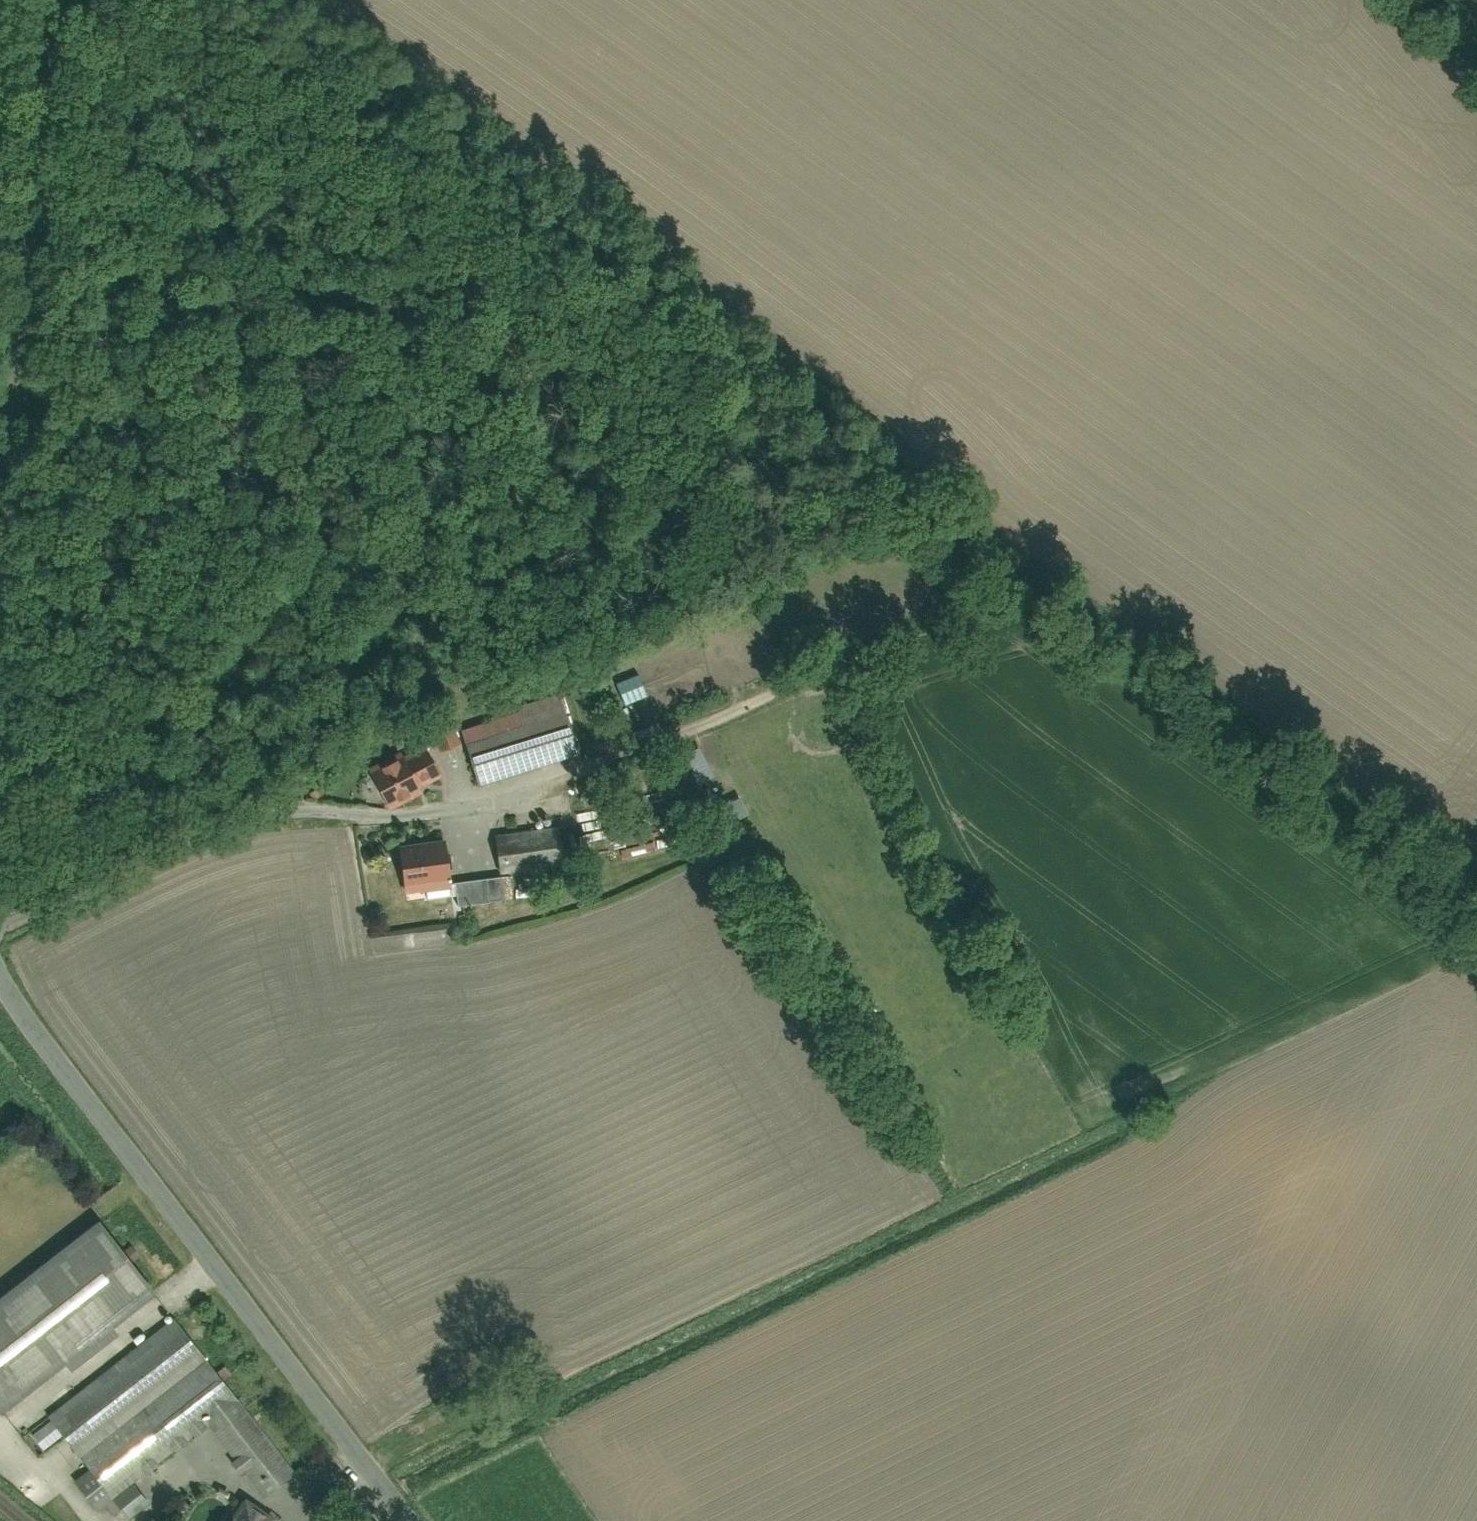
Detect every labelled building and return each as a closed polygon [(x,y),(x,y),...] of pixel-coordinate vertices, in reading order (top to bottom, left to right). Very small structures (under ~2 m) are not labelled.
[(464,724),(483,783),(587,750),(568,691),(464,724)] [(444,706),(426,714),(439,746),(458,738),(444,706)] [(398,745),(421,786),(442,775),(420,734),(398,745)] [(398,745),(365,763),(388,804),(421,786),(398,745)] [(700,779),(715,771),(705,752),(690,760),(700,779)] [(563,824),(495,832),(499,866),(567,858),(563,824)] [(447,837),(396,843),(400,880),(451,875),(447,837)] [(456,901),(514,894),(512,873),(454,880),(456,901)] [(98,1225),(0,1303),(0,1406),(9,1418),(157,1300),(98,1225)] [(210,1430),(262,1496),(295,1470),(174,1318),(51,1415),(120,1501),(210,1430)] [(229,1520),(275,1520),(277,1517),(244,1496),(229,1520)]
